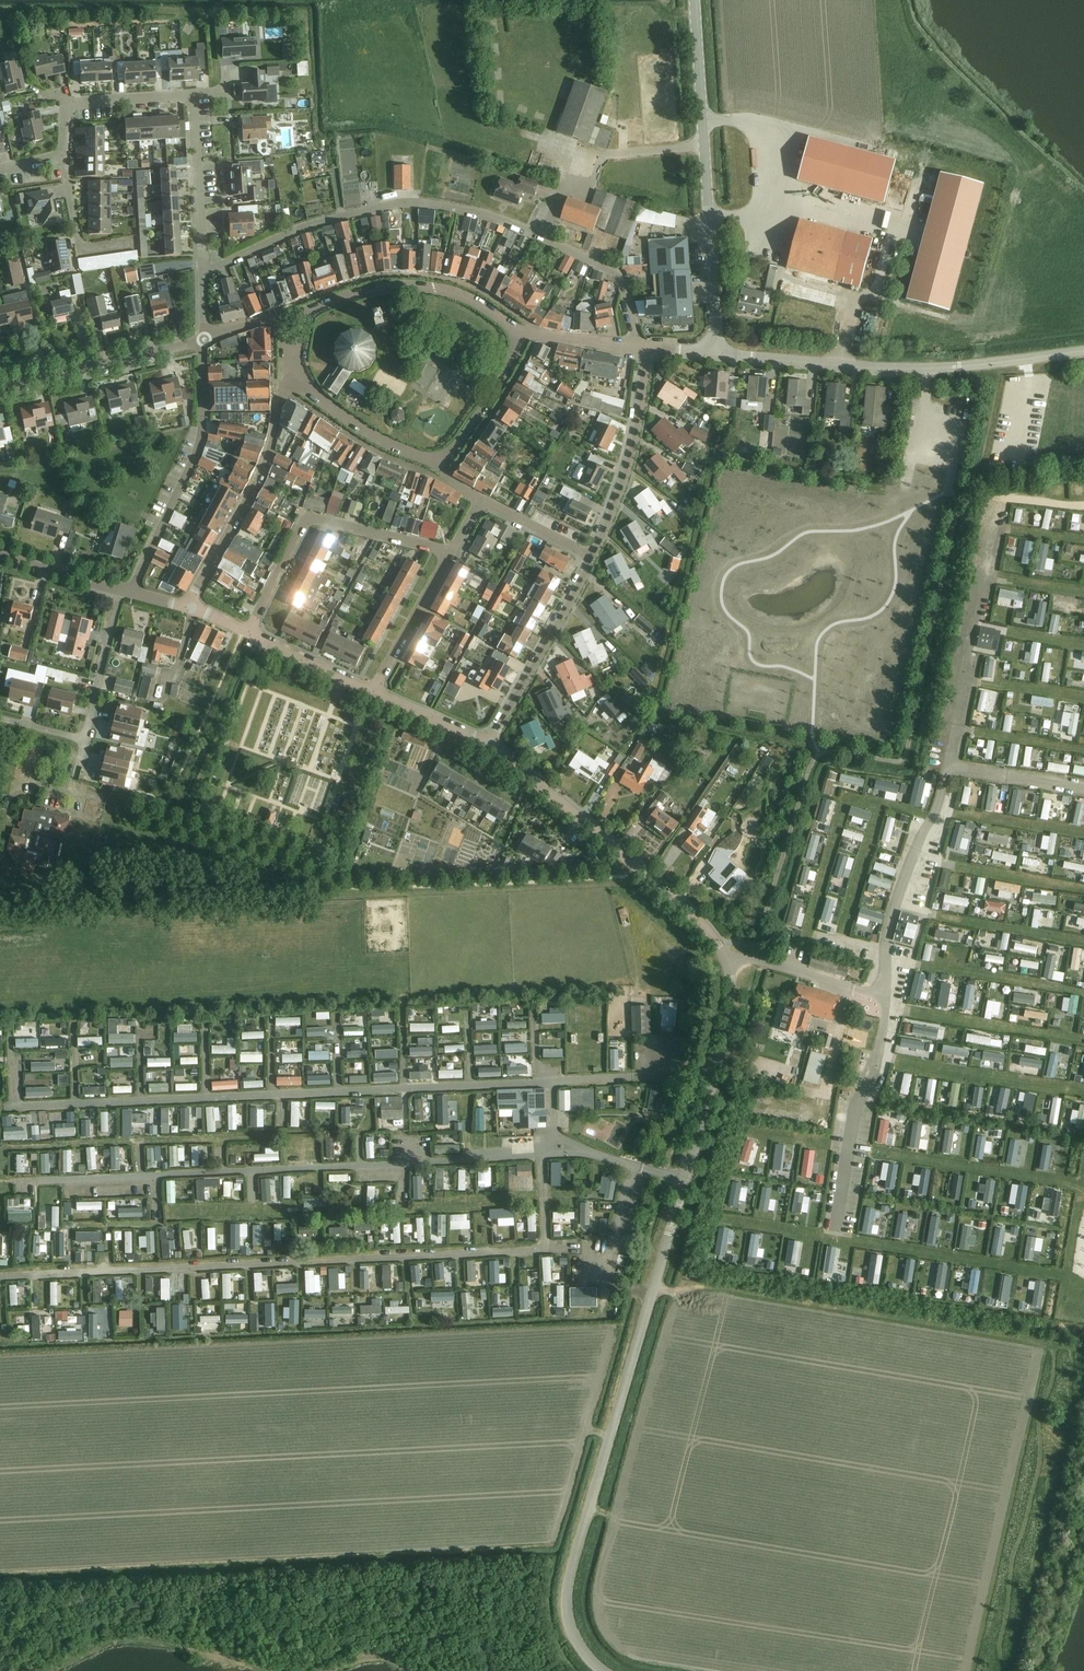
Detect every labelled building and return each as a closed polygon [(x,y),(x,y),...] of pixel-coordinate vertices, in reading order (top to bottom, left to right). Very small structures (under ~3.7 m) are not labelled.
[(254,39),(238,40),(238,39),(221,40),(222,58),(243,57),(243,58),(255,57),(254,39)] [(294,58),(293,39),(284,40),(285,58),(294,58)] [(117,73),(116,56),(115,56),(115,50),(108,50),(109,60),(94,61),(95,83),(110,82),(110,74),(117,73)] [(182,60),(183,81),(197,80),(196,67),(204,67),(203,50),(196,50),(195,51),(195,59),(182,60)] [(18,76),(15,62),(17,61),(15,52),(3,55),(5,63),(0,64),(0,76),(1,80),(4,79),(7,93),(25,89),(21,75),(18,76)] [(183,81),(182,60),(168,60),(168,53),(159,53),(160,60),(160,70),(168,69),(169,82),(183,81)] [(300,69),(311,69),(310,54),(299,54),(300,69)] [(61,56),(47,59),(46,55),(31,59),(35,76),(49,72),(50,75),(64,72),(61,56)] [(139,84),(138,64),(124,65),(124,62),(119,63),(119,56),(116,56),(117,73),(117,81),(124,81),(124,85),(139,84)] [(161,78),(160,70),(160,60),(152,60),(152,63),(138,64),(139,84),(154,83),(154,79),(161,78)] [(80,84),(95,83),(94,61),(72,62),(73,76),(80,76),(80,84)] [(277,63),(266,64),(266,72),(278,71),(278,65),(277,63)] [(264,86),(264,83),(263,72),(248,73),(249,84),(241,85),(242,102),(264,100),(264,104),(276,103),(275,85),(264,86)] [(557,133),(608,151),(613,133),(594,127),(607,92),(576,81),(557,133)] [(200,107),(209,109),(211,101),(202,99),(200,107)] [(10,111),(8,101),(1,103),(3,112),(10,111)] [(20,129),(24,144),(41,140),(38,126),(41,125),(38,111),(20,115),(24,129),(20,129)] [(159,118),(150,118),(151,140),(164,139),(162,112),(158,113),(159,118)] [(167,112),(162,112),(164,139),(165,145),(178,144),(178,139),(185,138),(184,122),(184,121),(183,121),(177,122),(177,117),(167,117),(167,112)] [(132,120),(123,120),(125,142),(138,141),(136,114),(132,115),(132,120)] [(140,114),(136,114),(138,141),(139,146),(152,145),(151,140),(150,118),(141,119),(140,114)] [(789,129),(791,119),(773,117),(772,127),(789,129)] [(269,148),(266,147),(265,139),(264,129),(269,128),(269,118),(251,119),(251,127),(241,127),(242,141),(249,140),(249,144),(256,143),(256,151),(262,156),(269,155),(269,153),(276,153),(271,148),(269,148)] [(85,142),(102,142),(102,129),(75,129),(75,136),(85,136),(85,142)] [(809,137),(797,180),(862,198),(882,203),(894,160),(862,152),(809,137)] [(76,153),(102,153),(102,142),(85,142),(85,148),(76,148),(76,153)] [(327,165),(326,151),(311,153),(312,164),(319,163),(319,166),(327,165)] [(85,165),(102,165),(102,153),(76,153),(76,159),(85,159),(85,165)] [(136,161),(127,161),(127,169),(130,169),(137,169),(137,167),(136,161)] [(228,183),(251,181),(250,173),(260,173),(260,161),(237,162),(238,166),(238,169),(227,170),(228,183)] [(102,165),(85,165),(85,172),(76,172),(76,177),(102,177),(102,165)] [(411,190),(411,166),(394,166),(394,191),(411,190)] [(160,184),(175,183),(174,169),(158,170),(160,184)] [(122,178),(130,178),(130,170),(122,171),(122,178)] [(942,173),(907,301),(949,312),(984,185),(942,173)] [(2,176),(1,185),(14,186),(15,176),(2,176)] [(522,192),(533,196),(538,184),(521,178),(518,186),(501,179),(494,196),(518,205),(522,192)] [(110,195),(110,193),(110,186),(117,185),(117,181),(109,181),(109,182),(88,182),(88,195),(110,195)] [(251,181),(228,183),(229,196),(239,195),(240,202),(262,201),(261,189),(251,189),(251,181)] [(161,199),(176,198),(175,183),(160,184),(161,199)] [(617,197),(617,198),(596,191),(590,206),(568,198),(560,219),(593,231),(594,227),(605,231),(604,232),(626,240),(639,205),(617,197)] [(52,196),(46,197),(45,192),(31,195),(32,197),(26,198),(29,214),(41,212),(43,222),(49,220),(50,222),(62,220),(59,202),(53,203),(52,196)] [(110,208),(110,206),(110,198),(117,198),(117,193),(110,193),(110,195),(88,195),(88,208),(110,208)] [(15,196),(16,205),(23,203),(22,194),(15,196)] [(162,213),(177,212),(176,198),(161,199),(162,213)] [(144,200),(136,200),(137,215),(144,214),(144,200)] [(158,205),(146,206),(149,230),(162,228),(161,218),(160,218),(158,205)] [(110,221),(110,220),(110,212),(117,212),(117,206),(110,206),(110,208),(88,208),(88,221),(110,221)] [(228,215),(230,237),(240,236),(239,234),(252,233),(250,214),(257,214),(256,206),(237,207),(237,210),(237,214),(228,215)] [(419,218),(418,224),(433,225),(433,220),(434,211),(420,210),(419,218)] [(163,227),(178,226),(177,212),(162,213),(163,227)] [(144,214),(137,215),(138,229),(145,228),(144,214)] [(468,233),(472,219),(464,217),(461,231),(468,233)] [(372,219),(373,229),(381,228),(380,218),(372,219)] [(472,219),(468,233),(474,234),(478,220),(472,219)] [(110,221),(88,221),(88,234),(110,235),(110,225),(117,225),(117,220),(110,220),(110,221)] [(786,269),(859,289),(873,240),(799,220),(786,269)] [(348,222),(335,225),(337,234),(340,243),(341,243),(344,255),(350,280),(361,277),(356,254),(352,255),(349,244),(353,242),(352,236),(348,222)] [(335,225),(323,229),(325,237),(337,234),(335,225)] [(164,241),(179,240),(178,226),(163,227),(164,241)] [(145,228),(138,229),(139,243),(146,243),(145,228)] [(389,230),(390,241),(400,241),(400,229),(389,230)] [(512,234),(506,231),(502,240),(505,242),(509,240),(512,234)] [(301,235),(307,257),(315,255),(310,233),(301,235)] [(583,246),(582,249),(587,251),(593,236),(588,234),(584,245),(583,246)] [(528,239),(521,236),(517,246),(523,249),(528,239)] [(562,240),(562,242),(577,247),(582,249),(583,246),(563,238),(562,240)] [(662,325),(693,323),(687,238),(648,241),(651,275),(653,275),(654,293),(652,293),(652,300),(645,301),(646,316),(647,316),(648,318),(654,317),(654,316),(661,315),(662,325)] [(179,240),(164,241),(165,256),(180,255),(179,240)] [(50,273),(69,269),(63,241),(45,245),(48,262),(47,262),(47,264),(48,263),(50,273)] [(146,243),(139,243),(140,257),(147,257),(146,243)] [(389,243),(374,245),(375,252),(378,273),(393,272),(401,271),(400,255),(390,255),(390,251),(389,243)] [(417,254),(417,271),(429,273),(431,252),(432,246),(418,245),(417,254)] [(390,247),(391,254),(400,254),(399,246),(390,247)] [(404,271),(416,271),(417,246),(404,246),(404,252),(403,252),(404,271)] [(358,257),(362,276),(376,274),(372,256),(373,256),(371,247),(357,250),(358,257)] [(443,274),(457,277),(464,249),(454,247),(452,257),(447,256),(443,274)] [(458,278),(469,281),(477,256),(479,251),(470,248),(465,262),(463,261),(458,278)] [(274,249),(262,254),(265,262),(277,257),(274,249)] [(129,252),(131,265),(138,264),(136,251),(129,252)] [(125,266),(131,265),(129,252),(123,253),(125,266)] [(431,252),(429,273),(441,274),(445,254),(431,252)] [(480,286),(488,266),(493,254),(486,252),(482,262),(477,259),(470,281),(480,286)] [(118,267),(125,266),(123,253),(116,254),(118,267)] [(112,268),(118,267),(116,254),(110,255),(112,268)] [(105,269),(112,268),(110,255),(103,256),(105,269)] [(344,255),(331,259),(333,265),(333,266),(334,269),(338,283),(350,280),(344,255)] [(99,270),(105,269),(103,256),(97,257),(99,270)] [(92,271),(99,270),(97,257),(90,258),(92,271)] [(247,260),(250,269),(257,266),(253,257),(247,260)] [(82,272),(92,271),(90,258),(77,259),(79,269),(82,272)] [(5,262),(10,287),(23,284),(18,259),(5,262)] [(579,274),(584,264),(576,260),(571,270),(579,274)] [(309,262),(298,265),(304,285),(308,295),(316,292),(314,284),(312,272),(309,262)] [(138,266),(140,279),(154,278),(152,264),(138,266)] [(537,274),(524,265),(520,272),(525,275),(520,283),(522,284),(520,287),(514,283),(517,278),(513,276),(515,273),(512,271),(509,278),(512,280),(511,282),(512,282),(502,299),(501,300),(514,309),(530,285),(531,283),(537,274)] [(770,265),(764,292),(770,293),(771,293),(777,267),(770,265)] [(333,266),(313,272),(315,282),(317,291),(338,284),(338,283),(334,269),(333,266)] [(500,273),(503,268),(500,266),(496,271),(488,266),(480,286),(491,293),(500,273)] [(293,268),(283,272),(293,301),(308,295),(304,285),(302,285),(296,267),(293,268)] [(512,280),(509,278),(508,279),(503,275),(506,270),(503,268),(500,273),(491,293),(502,299),(512,282),(511,282),(512,280)] [(32,269),(26,270),(30,286),(36,284),(50,281),(48,272),(34,276),(32,269)] [(134,269),(124,271),(125,278),(136,276),(134,269)] [(240,272),(242,280),(251,277),(248,269),(240,272)] [(159,273),(161,279),(168,277),(167,271),(159,273)] [(602,273),(594,271),(592,277),(600,279),(602,273)] [(73,276),(76,296),(83,294),(80,275),(73,276)] [(273,293),(278,307),(292,301),(286,281),(277,284),(274,276),(268,278),(273,293)] [(245,317),(240,299),(232,279),(222,281),(225,295),(227,295),(230,306),(220,309),(223,322),(245,317)] [(159,293),(148,296),(149,303),(153,319),(168,316),(166,308),(171,307),(165,281),(156,283),(159,293)] [(595,302),(601,303),(603,296),(605,297),(608,284),(607,283),(602,282),(601,282),(595,302)] [(104,285),(106,292),(113,290),(111,283),(104,285)] [(536,306),(537,307),(545,295),(547,297),(552,289),(547,285),(542,293),(530,285),(514,309),(528,319),(536,306)] [(243,299),(251,317),(263,312),(253,287),(245,290),(248,297),(243,299)] [(764,292),(763,294),(741,288),(737,310),(759,316),(762,303),(768,305),(770,293),(764,292)] [(50,303),(53,319),(67,316),(67,313),(72,312),(69,299),(71,299),(69,290),(58,293),(60,301),(50,303)] [(24,326),(22,319),(31,317),(25,292),(2,297),(4,306),(0,307),(0,324),(10,322),(11,329),(24,326)] [(270,310),(278,307),(273,293),(260,299),(265,312),(270,310)] [(116,313),(106,315),(102,297),(86,301),(90,319),(99,317),(102,331),(120,326),(116,313)] [(128,324),(128,325),(143,321),(138,297),(123,300),(126,313),(121,314),(124,325),(128,324)] [(592,314),(591,314),(591,308),(587,304),(582,303),(577,307),(577,313),(575,313),(574,330),(586,331),(591,331),(592,314)] [(593,311),(596,327),(610,325),(609,317),(611,317),(613,316),(610,304),(594,307),(593,311)] [(536,306),(528,319),(539,327),(560,332),(565,309),(553,306),(550,311),(548,315),(537,307),(536,306)] [(373,315),(376,326),(385,325),(383,313),(373,315)] [(249,356),(240,356),(240,363),(250,362),(252,362),(252,363),(253,363),(259,363),(259,361),(269,361),(269,360),(271,360),(270,328),(258,329),(252,330),(250,331),(252,339),(247,339),(248,345),(249,356)] [(352,372),(360,372),(370,367),(376,358),(376,347),(371,337),(362,331),(351,330),(341,335),(335,345),(334,356),(339,365),(336,371),(333,376),(330,374),(322,386),(328,390),(328,391),(330,392),(330,391),(336,395),(352,372)] [(219,343),(221,350),(239,345),(237,336),(219,343)] [(531,356),(544,362),(550,349),(537,343),(531,356)] [(558,345),(556,352),(554,359),(560,360),(559,364),(561,365),(579,369),(583,351),(573,349),(558,345)] [(588,375),(616,381),(620,359),(584,351),(580,370),(589,372),(588,375)] [(240,363),(237,363),(238,369),(248,368),(248,373),(249,380),(249,381),(270,380),(269,363),(259,363),(253,363),(252,363),(252,362),(250,362),(240,363)] [(523,371),(534,377),(547,384),(551,378),(553,375),(546,371),(545,372),(528,362),(523,371)] [(209,367),(209,383),(222,382),(222,367),(209,367)] [(532,381),(534,377),(523,371),(517,382),(537,393),(543,395),(549,398),(551,394),(539,389),(540,386),(532,381)] [(558,380),(562,383),(567,377),(563,374),(558,380)] [(705,379),(704,385),(707,388),(706,398),(726,400),(726,407),(736,408),(737,394),(728,393),(729,378),(729,376),(708,374),(708,377),(705,379)] [(742,401),(741,409),(762,411),(768,411),(769,398),(764,397),(766,379),(750,377),(747,402),(742,401)] [(165,381),(148,385),(154,410),(165,407),(166,411),(177,409),(175,402),(182,401),(182,400),(180,390),(178,382),(166,385),(165,381)] [(580,404),(599,410),(601,400),(582,395),(588,383),(581,381),(574,392),(582,398),(580,404)] [(790,381),(787,406),(803,407),(802,415),(808,416),(809,404),(809,401),(804,401),(806,383),(790,381)] [(210,397),(271,397),(270,382),(210,385),(210,397)] [(536,394),(537,393),(517,382),(510,394),(527,405),(532,397),(538,400),(540,396),(536,394)] [(568,399),(571,400),(575,394),(573,392),(562,383),(557,392),(568,399)] [(667,383),(658,397),(679,410),(687,397),(694,401),(697,396),(688,390),(685,389),(682,393),(667,383)] [(839,435),(849,436),(851,418),(847,417),(848,406),(843,405),(845,386),(829,385),(826,420),(840,421),(839,435)] [(134,388),(122,391),(121,386),(105,390),(110,409),(121,406),(122,410),(138,406),(134,388)] [(864,427),(893,430),(895,408),(882,407),(884,390),(868,388),(864,427)] [(510,394),(502,406),(526,421),(528,416),(523,412),(527,405),(510,394)] [(271,397),(210,397),(211,411),(249,410),(251,410),(251,412),(270,412),(271,399),(271,397)] [(604,410),(620,415),(623,405),(606,400),(602,399),(600,409),(604,410)] [(93,402),(81,405),(80,400),(64,404),(69,427),(97,420),(93,402)] [(284,410),(278,439),(281,440),(287,430),(296,435),(298,431),(308,412),(289,401),(284,410)] [(36,406),(20,410),(24,428),(35,426),(36,430),(53,426),(49,407),(37,410),(36,406)] [(502,406),(495,417),(511,428),(518,417),(525,421),(526,421),(502,406)] [(391,421),(398,424),(404,420),(403,413),(397,410),(391,413),(391,421)] [(299,447),(298,450),(304,452),(305,450),(310,440),(309,440),(320,419),(308,412),(298,431),(307,436),(306,439),(303,438),(299,447)] [(592,444),(607,451),(617,431),(609,427),(612,420),(601,414),(597,422),(602,424),(592,444)] [(763,431),(772,432),(774,417),(765,416),(763,431)] [(495,417),(479,441),(492,450),(504,432),(510,436),(513,430),(511,428),(495,417)] [(187,418),(181,419),(182,427),(189,426),(187,418)] [(295,463),(290,474),(306,481),(311,483),(314,472),(319,459),(320,455),(323,450),(328,453),(340,434),(321,420),(309,440),(310,440),(305,450),(304,452),(299,462),(298,465),(295,463)] [(664,420),(653,431),(670,449),(674,453),(683,444),(687,449),(694,442),(691,439),(683,431),(681,429),(677,433),(664,420)] [(699,421),(696,426),(708,433),(709,426),(699,421)] [(5,445),(12,443),(9,428),(2,429),(0,422),(0,446),(5,445)] [(218,437),(221,437),(233,440),(255,445),(264,447),(267,435),(257,433),(256,434),(248,432),(249,427),(241,427),(221,424),(218,437)] [(689,435),(704,443),(709,434),(694,426),(689,435)] [(802,441),(802,430),(793,429),(792,441),(802,441)] [(549,436),(555,440),(559,434),(553,430),(549,436)] [(323,450),(320,455),(325,458),(326,456),(331,459),(332,456),(336,452),(338,453),(344,445),(346,446),(350,441),(340,434),(328,453),(323,450)] [(221,437),(218,437),(209,435),(208,441),(206,448),(217,451),(220,443),(221,437)] [(255,446),(255,445),(233,440),(232,444),(242,446),(244,446),(240,458),(258,463),(259,461),(263,448),(255,446)] [(338,453),(333,460),(342,467),(356,445),(350,441),(346,446),(344,445),(338,453)] [(479,441),(471,451),(490,463),(499,470),(507,460),(502,457),(492,450),(479,441)] [(544,451),(551,455),(556,446),(549,441),(544,451)] [(12,445),(5,446),(8,460),(15,458),(12,445)] [(343,467),(341,470),(349,475),(346,483),(349,484),(355,471),(367,452),(356,445),(342,467),(343,467)] [(295,453),(292,459),(293,459),(299,462),(304,452),(298,450),(299,447),(298,446),(295,453)] [(226,454),(217,451),(206,448),(203,457),(215,463),(220,466),(226,454)] [(771,451),(762,449),(761,456),(770,458),(771,451)] [(366,485),(370,487),(382,460),(368,452),(360,469),(370,475),(366,485)] [(500,476),(503,473),(488,464),(471,452),(463,462),(480,474),(485,467),(500,476)] [(277,455),(273,463),(288,470),(292,462),(277,455)] [(581,483),(596,491),(606,470),(601,468),(604,462),(591,455),(588,461),(591,463),(588,469),(582,482),(581,483)] [(657,455),(645,466),(662,484),(673,474),(678,479),(682,484),(687,480),(683,475),(676,467),(674,465),(670,469),(657,455)] [(212,470),(215,463),(203,457),(202,457),(199,464),(212,470)] [(239,460),(233,472),(249,481),(255,468),(239,460)] [(403,495),(408,480),(405,479),(408,471),(382,460),(376,473),(385,477),(381,485),(398,493),(403,495)] [(453,476),(490,497),(497,484),(463,463),(453,476)] [(695,478),(700,480),(703,475),(698,473),(699,471),(685,463),(681,470),(695,478)] [(582,482),(588,469),(586,468),(579,464),(572,478),(579,481),(580,481),(582,482)] [(268,478),(275,481),(292,489),(301,493),(303,489),(302,489),(306,481),(272,466),(268,478)] [(875,474),(878,480),(885,477),(881,470),(875,474)] [(222,481),(219,485),(222,486),(232,492),(239,495),(240,496),(249,481),(233,472),(228,484),(222,481)] [(417,496),(424,476),(411,472),(408,480),(403,495),(402,497),(408,499),(407,502),(414,504),(417,496)] [(417,496),(414,504),(419,506),(422,498),(428,500),(435,481),(424,476),(417,496)] [(533,489),(538,481),(530,476),(525,484),(533,489)] [(269,492),(275,481),(268,478),(267,479),(263,489),(269,492)] [(449,501),(456,505),(462,496),(445,486),(435,481),(431,495),(447,504),(449,501)] [(1070,496),(1083,494),(1082,481),(1068,482),(1070,496)] [(316,487),(310,485),(308,491),(314,493),(316,487)] [(213,490),(211,494),(233,505),(239,495),(232,492),(222,486),(218,493),(213,490)] [(564,486),(560,494),(569,499),(563,511),(567,514),(585,523),(591,511),(577,503),(582,496),(564,486)] [(526,487),(521,496),(526,500),(532,491),(526,487)] [(263,489),(255,502),(270,510),(275,501),(282,505),(284,500),(277,497),(263,489)] [(648,489),(635,499),(649,519),(662,509),(667,516),(669,519),(674,516),(671,512),(665,503),(663,501),(658,504),(648,489)] [(532,500),(541,505),(547,496),(537,490),(532,500)] [(211,494),(209,497),(215,500),(211,506),(228,515),(233,505),(211,494)] [(302,508),(327,514),(330,501),(307,495),(302,508)] [(339,508),(342,500),(332,496),(330,501),(327,514),(335,516),(339,508)] [(294,497),(292,503),(298,506),(301,500),(294,497)] [(525,502),(519,498),(513,509),(520,513),(525,502)] [(282,506),(288,509),(290,504),(284,501),(282,505),(282,506)] [(348,514),(359,518),(363,505),(352,501),(348,514)] [(255,502),(241,528),(256,536),(267,518),(266,517),(270,510),(255,502)] [(66,518),(74,520),(79,505),(71,503),(66,518)] [(462,503),(459,509),(465,511),(467,505),(462,503)] [(677,510),(689,520),(693,515),(680,505),(677,510)] [(203,509),(201,513),(223,525),(228,515),(211,506),(208,512),(203,509)] [(359,518),(365,520),(369,510),(362,508),(359,518)] [(32,529),(56,537),(63,517),(38,509),(32,529)] [(1017,509),(1014,522),(1020,523),(1022,510),(1017,509)] [(1046,510),(1041,529),(1048,531),(1050,520),(1054,520),(1056,512),(1046,510)] [(175,512),(169,524),(181,529),(187,518),(175,512)] [(201,513),(199,516),(204,519),(201,525),(218,534),(223,525),(201,513)] [(435,513),(432,517),(440,523),(443,519),(435,513)] [(404,516),(400,527),(406,529),(410,518),(404,516)] [(8,517),(5,525),(12,527),(15,520),(8,517)] [(278,517),(274,525),(280,528),(284,520),(278,517)] [(406,529),(404,533),(407,533),(411,535),(419,537),(420,535),(422,524),(423,522),(410,518),(406,529)] [(422,524),(420,535),(435,539),(438,526),(423,522),(422,524)] [(498,523),(496,526),(488,522),(471,553),(485,561),(497,538),(510,546),(517,534),(498,523)] [(636,523),(622,532),(635,552),(649,544),(652,550),(657,547),(652,538),(650,535),(645,538),(636,523)] [(128,543),(132,544),(136,529),(118,524),(112,546),(102,543),(99,552),(123,560),(128,543)] [(200,525),(193,539),(210,548),(218,534),(201,525),(200,525)] [(65,550),(74,553),(79,537),(75,536),(75,533),(70,531),(65,550)] [(322,532),(316,544),(329,551),(341,557),(345,550),(332,544),(335,539),(337,540),(339,536),(333,533),(331,537),(322,532)] [(166,533),(164,538),(170,542),(173,536),(169,534),(166,533)] [(236,536),(229,549),(257,565),(263,553),(236,536)] [(187,544),(184,549),(187,551),(187,550),(204,558),(205,558),(210,548),(193,539),(189,537),(185,543),(187,544)] [(659,545),(677,558),(681,552),(664,538),(659,545)] [(366,539),(362,547),(368,550),(373,541),(366,539)] [(170,553),(174,546),(162,540),(158,547),(170,553)] [(520,554),(528,558),(535,545),(527,541),(520,554)] [(1031,557),(1034,542),(1028,541),(1026,549),(1024,548),(1023,552),(1025,553),(1025,556),(1031,557)] [(316,544),(310,556),(323,563),(329,551),(316,544)] [(1080,546),(1079,558),(1074,557),(1073,565),(1083,566),(1083,547),(1080,546)] [(361,547),(356,556),(363,560),(368,550),(362,547),(361,547)] [(180,568),(171,584),(185,592),(194,576),(204,558),(187,550),(187,551),(184,549),(180,548),(172,563),(180,568)] [(541,554),(539,559),(546,563),(563,573),(569,561),(553,551),(552,552),(545,548),(541,554)] [(1036,558),(1056,559),(1056,553),(1042,552),(1043,548),(1039,548),(1039,552),(1037,551),(1036,558)] [(229,549),(223,560),(223,561),(244,573),(251,577),(254,571),(257,565),(229,549)] [(369,558),(374,562),(379,553),(373,550),(369,558)] [(154,560),(165,566),(170,556),(159,551),(154,560)] [(266,554),(261,563),(270,568),(275,560),(266,554)] [(511,570),(518,574),(526,558),(519,554),(511,570)] [(621,555),(606,563),(617,584),(631,577),(635,584),(638,590),(643,587),(640,581),(635,572),(634,569),(629,571),(621,555)] [(310,556),(304,568),(317,574),(323,563),(310,556)] [(356,557),(353,563),(359,567),(362,561),(356,557)] [(404,557),(397,570),(414,580),(414,579),(421,567),(404,557)] [(1007,560),(1004,575),(1010,576),(1013,561),(1007,560)] [(223,561),(218,569),(239,582),(246,586),(250,581),(242,576),(244,573),(223,561)] [(1035,562),(1033,580),(1039,581),(1042,563),(1035,562)] [(450,576),(463,583),(470,571),(457,564),(450,576)] [(1061,567),(1059,583),(1067,584),(1069,568),(1061,567)] [(304,568),(298,580),(319,590),(321,585),(325,587),(329,580),(317,575),(317,574),(304,568)] [(218,569),(213,579),(229,589),(234,582),(239,585),(238,587),(244,591),(246,586),(239,582),(218,569)] [(397,570),(390,583),(407,592),(408,590),(414,580),(397,570)] [(543,571),(535,584),(541,588),(553,594),(560,581),(543,571)] [(457,594),(463,583),(450,576),(444,587),(457,594)] [(506,578),(503,583),(510,586),(513,581),(506,578)] [(298,580),(292,591),(305,598),(313,602),(319,590),(298,580)] [(390,583),(383,596),(400,606),(407,592),(390,583)] [(503,583),(496,596),(509,604),(513,597),(506,593),(510,586),(503,583)] [(535,584),(528,597),(545,607),(553,594),(541,588),(535,584)] [(450,606),(457,594),(444,587),(438,598),(450,606)] [(661,589),(654,595),(662,604),(669,598),(661,589)] [(482,598),(488,602),(493,593),(486,590),(482,598)] [(252,591),(248,596),(254,600),(257,594),(252,591)] [(292,591),(286,603),(299,610),(303,603),(306,604),(305,607),(315,612),(319,605),(313,602),(305,598),(292,591)] [(1019,591),(1018,600),(1025,601),(1026,592),(1019,591)] [(1079,599),(1055,595),(1054,603),(1056,603),(1055,606),(1060,607),(1061,604),(1068,605),(1067,608),(1072,609),(1072,606),(1078,606),(1079,599)] [(12,601),(31,606),(32,601),(14,596),(12,601)] [(383,596),(376,609),(392,619),(395,613),(400,606),(383,596)] [(496,597),(489,610),(495,613),(502,600),(496,597)] [(519,602),(516,607),(527,613),(526,614),(538,620),(545,607),(528,597),(524,605),(519,602)] [(622,611),(617,615),(605,597),(592,606),(605,625),(601,628),(606,636),(628,620),(622,611)] [(444,617),(450,606),(438,598),(431,610),(444,617)] [(1017,602),(999,598),(997,606),(1015,610),(1017,602)] [(345,615),(351,604),(345,601),(339,612),(345,615)] [(334,611),(337,605),(330,602),(327,608),(334,611)] [(24,619),(31,620),(34,608),(15,603),(10,624),(22,627),(24,619)] [(376,609),(369,622),(384,632),(388,625),(392,619),(376,609)] [(474,612),(471,617),(478,621),(481,615),(474,612)] [(298,639),(310,615),(305,613),(302,619),(290,613),(281,631),(298,639)] [(321,621),(322,621),(328,624),(327,624),(331,616),(326,613),(325,617),(323,616),(321,621)] [(482,622),(488,625),(493,617),(487,613),(482,622)] [(74,618),(73,622),(63,620),(64,616),(53,614),(47,638),(58,641),(60,633),(70,635),(66,653),(81,657),(86,639),(83,638),(85,633),(89,634),(92,622),(74,618)] [(429,614),(422,626),(447,640),(451,634),(446,631),(449,626),(429,614)] [(517,617),(513,623),(519,626),(519,627),(531,633),(538,620),(526,614),(522,621),(517,617)] [(1040,617),(1022,614),(1021,620),(1033,622),(1032,625),(1036,625),(1036,623),(1039,623),(1040,617)] [(328,624),(322,621),(319,627),(308,622),(311,616),(310,615),(298,639),(315,647),(323,630),(325,630),(328,624)] [(639,615),(633,621),(650,636),(656,629),(639,615)] [(1056,635),(1060,617),(1052,615),(1048,634),(1056,635)] [(369,622),(362,635),(378,644),(382,636),(384,632),(369,622)] [(475,636),(482,640),(489,627),(483,623),(475,636)] [(197,663),(213,630),(201,624),(193,640),(199,642),(190,660),(197,663)] [(27,626),(24,636),(31,638),(33,628),(27,626)] [(422,626),(416,638),(428,645),(436,649),(442,637),(447,640),(422,626)] [(338,629),(337,629),(332,627),(329,633),(331,633),(322,650),(339,658),(351,636),(349,635),(346,640),(336,635),(338,629)] [(519,627),(512,639),(523,646),(531,633),(519,627)] [(976,648),(996,652),(1000,632),(981,628),(976,648)] [(138,662),(145,664),(148,649),(142,647),(145,635),(126,630),(122,644),(129,646),(126,655),(139,659),(138,662)] [(213,630),(197,663),(204,667),(213,649),(218,651),(225,636),(213,630)] [(589,630),(574,637),(584,659),(588,657),(592,667),(606,661),(605,659),(608,658),(603,647),(602,644),(596,647),(589,630)] [(456,645),(462,648),(463,648),(470,637),(463,632),(456,645)] [(351,636),(339,658),(356,667),(365,649),(352,643),(355,638),(351,636)] [(506,636),(498,649),(516,660),(523,646),(512,639),(506,636)] [(162,653),(176,657),(179,644),(158,638),(152,663),(159,665),(162,653)] [(416,638),(409,649),(422,656),(428,659),(430,655),(424,652),(428,645),(416,638)] [(1036,664),(1040,645),(1032,643),(1030,654),(1026,653),(1024,662),(1036,664)] [(456,659),(462,648),(456,645),(450,657),(451,656),(456,659)] [(8,657),(26,662),(29,651),(11,646),(8,657)] [(89,647),(87,659),(93,660),(95,649),(89,647)] [(409,649),(402,661),(422,671),(425,666),(430,669),(434,663),(428,659),(422,656),(409,649)] [(487,671),(504,680),(511,669),(506,666),(509,659),(494,650),(490,657),(496,660),(492,666),(490,665),(487,671)] [(1063,667),(1065,652),(1059,651),(1058,660),(1053,659),(1051,668),(1056,668),(1057,666),(1063,667)] [(625,655),(622,657),(620,652),(611,656),(615,666),(614,666),(617,673),(629,668),(626,663),(629,661),(625,655)] [(210,665),(217,668),(222,657),(215,654),(210,665)] [(1068,666),(1082,669),(1083,662),(1077,661),(1078,659),(1072,658),(1072,660),(1069,660),(1068,666)] [(584,675),(579,677),(571,660),(557,667),(570,697),(595,685),(591,675),(585,678),(584,675)] [(987,661),(984,678),(990,679),(993,662),(987,661)] [(138,699),(151,702),(156,680),(154,680),(157,667),(144,664),(140,676),(144,677),(138,699)] [(446,664),(444,668),(450,672),(452,667),(446,664)] [(410,665),(404,677),(433,692),(439,680),(410,665)] [(1016,665),(1012,681),(1018,682),(1022,666),(1016,665)] [(36,676),(34,681),(36,681),(44,683),(46,676),(47,676),(48,668),(38,666),(36,676)] [(504,680),(487,671),(480,667),(477,673),(473,671),(471,672),(468,677),(469,679),(472,681),(471,683),(487,692),(490,687),(498,692),(504,680)] [(48,668),(47,676),(55,678),(54,682),(63,684),(63,680),(76,683),(78,676),(65,673),(48,668)] [(444,668),(438,679),(444,682),(450,672),(444,668)] [(1062,672),(1043,669),(1042,675),(1061,678),(1062,672)] [(13,689),(11,699),(22,701),(22,704),(32,706),(35,695),(33,695),(35,685),(36,681),(34,681),(36,676),(15,672),(13,681),(17,682),(15,688),(13,688),(13,689)] [(449,681),(461,688),(467,678),(455,672),(449,681)] [(1070,674),(1069,680),(1080,682),(1079,685),(1083,685),(1083,683),(1083,677),(1070,674)] [(114,692),(130,696),(134,682),(117,678),(114,692)] [(170,696),(177,697),(179,686),(172,685),(170,696)] [(1005,686),(1006,696),(1017,695),(1016,686),(1005,686)] [(450,699),(479,710),(484,698),(455,687),(450,699)] [(553,689),(539,697),(551,724),(572,715),(567,706),(562,709),(553,689)] [(982,689),(978,705),(985,706),(988,691),(982,689)] [(73,705),(71,704),(73,695),(56,690),(54,698),(52,697),(49,708),(61,711),(60,713),(70,716),(73,705)] [(1027,716),(1030,695),(1023,694),(1019,715),(1027,716)] [(1052,718),(1056,700),(1050,699),(1047,709),(1045,709),(1044,712),(1047,713),(1046,717),(1052,718)] [(608,701),(601,707),(611,718),(613,716),(618,712),(608,701)] [(113,714),(111,721),(143,729),(145,721),(140,720),(143,711),(131,708),(131,707),(120,705),(118,715),(113,714)] [(1079,722),(1082,706),(1076,705),(1074,715),(1071,714),(1070,720),(1079,722)] [(976,710),(972,728),(979,729),(981,719),(985,720),(987,713),(982,712),(983,711),(976,710)] [(1010,733),(1012,717),(1005,716),(1002,732),(1010,733)] [(111,722),(109,728),(114,730),(112,740),(122,743),(122,742),(134,744),(145,747),(149,730),(143,729),(111,721),(111,722)] [(549,735),(544,737),(537,721),(522,728),(532,750),(547,743),(550,751),(555,748),(549,735)] [(1076,728),(1056,724),(1054,732),(1075,736),(1076,728)] [(403,725),(401,730),(425,740),(427,735),(403,725)] [(402,739),(424,748),(427,741),(404,733),(402,739)] [(702,747),(710,748),(711,740),(703,740),(702,747)] [(991,761),(994,742),(988,741),(986,750),(983,750),(982,754),(985,754),(984,759),(991,761)] [(630,757),(637,761),(645,748),(638,743),(630,757)] [(756,753),(763,755),(766,748),(759,745),(756,753)] [(1012,745),(1009,764),(1015,765),(1019,747),(1012,745)] [(100,763),(132,771),(134,763),(130,762),(132,753),(120,750),(121,749),(110,746),(108,757),(102,755),(100,763)] [(622,757),(626,749),(621,746),(617,754),(622,757)] [(599,759),(597,763),(579,752),(570,766),(576,769),(574,773),(578,775),(580,772),(591,779),(599,765),(606,770),(609,765),(599,759)] [(1021,764),(1036,766),(1037,760),(1030,759),(1031,756),(1026,755),(1026,758),(1022,758),(1021,764)] [(758,770),(764,774),(773,761),(767,756),(758,770)] [(621,783),(639,793),(649,777),(657,781),(665,767),(653,760),(649,767),(644,764),(637,777),(627,772),(621,783)] [(613,762),(606,773),(612,777),(619,765),(613,762)] [(130,778),(132,771),(100,763),(99,770),(104,772),(101,782),(112,785),(112,783),(124,786),(126,777),(130,778)] [(1067,767),(1048,763),(1047,770),(1066,773),(1067,767)] [(445,787),(454,773),(439,764),(431,778),(444,787),(445,787)] [(1074,766),(1072,774),(1083,776),(1083,768),(1074,766)] [(169,769),(163,768),(161,776),(167,778),(169,769)] [(459,796),(468,781),(454,773),(445,787),(444,787),(440,794),(445,797),(450,790),(459,796)] [(880,782),(903,786),(904,779),(881,775),(880,782)] [(864,780),(848,776),(846,782),(855,784),(855,788),(861,789),(864,780)] [(473,804),(482,790),(468,781),(459,796),(473,804)] [(825,789),(834,792),(837,785),(828,781),(825,789)] [(869,784),(866,794),(876,796),(878,787),(869,784)] [(908,787),(892,784),(891,791),(894,791),(893,794),(899,795),(899,792),(907,793),(908,787)] [(913,784),(909,803),(917,804),(919,794),(922,795),(923,790),(920,789),(921,785),(913,784)] [(926,786),(925,794),(932,796),(934,787),(926,786)] [(487,813),(496,798),(482,790),(473,804),(487,813)] [(963,790),(959,808),(965,809),(967,801),(970,801),(971,796),(968,795),(969,791),(963,790)] [(989,790),(985,812),(992,813),(995,791),(989,790)] [(652,826),(668,837),(677,824),(662,812),(664,809),(663,808),(670,798),(662,792),(646,814),(656,821),(652,826)] [(130,793),(129,798),(149,803),(149,804),(155,806),(157,799),(153,798),(150,800),(150,799),(130,793)] [(1031,803),(1033,793),(1027,793),(1027,795),(1026,795),(1024,802),(1031,803)] [(1012,796),(1008,814),(1014,816),(1016,804),(1021,805),(1022,798),(1012,796)] [(496,798),(487,813),(502,821),(511,807),(496,798)] [(825,799),(820,817),(825,819),(827,814),(830,815),(832,810),(828,809),(831,801),(825,799)] [(40,820),(44,805),(22,800),(19,814),(40,820)] [(693,833),(682,847),(695,857),(705,844),(709,847),(713,841),(704,834),(708,829),(716,815),(708,811),(708,812),(703,810),(707,802),(703,800),(686,827),(693,833)] [(414,803),(412,810),(418,812),(420,805),(414,803)] [(428,814),(430,807),(423,804),(421,811),(428,814)] [(1054,807),(1034,804),(1033,811),(1052,814),(1054,807)] [(1077,811),(1057,807),(1056,813),(1076,817),(1077,811)] [(269,810),(265,822),(272,825),(276,812),(269,810)] [(37,834),(40,820),(19,814),(15,829),(37,834)] [(849,821),(867,825),(869,818),(851,814),(849,821)] [(940,817),(937,822),(947,827),(950,822),(940,817)] [(885,826),(902,831),(904,825),(894,823),(895,820),(889,818),(888,821),(887,820),(885,826)] [(865,826),(848,820),(846,826),(863,832),(865,826)] [(971,844),(976,823),(968,821),(966,828),(963,827),(962,832),(965,833),(963,842),(971,844)] [(863,837),(843,830),(841,836),(861,843),(863,837)] [(737,870),(731,865),(725,860),(736,850),(740,844),(742,838),(735,832),(724,840),(717,847),(714,851),(716,853),(714,857),(711,862),(711,863),(711,864),(712,865),(713,864),(717,869),(716,870),(715,871),(713,872),(712,873),(712,874),(712,875),(711,876),(711,877),(712,877),(712,878),(723,887),(727,889),(726,890),(726,891),(726,892),(726,893),(727,894),(729,894),(730,894),(731,894),(732,894),(733,894),(734,892),(735,892),(736,890),(736,889),(737,888),(741,883),(743,882),(745,880),(746,879),(746,878),(746,877),(743,875),(741,873),(737,870)] [(902,838),(881,833),(879,839),(900,844),(902,838)] [(1042,855),(1046,834),(1039,833),(1038,844),(1035,844),(1034,847),(1037,848),(1036,853),(1042,855)] [(553,851),(552,852),(549,850),(550,848),(528,835),(519,851),(541,864),(543,861),(546,863),(546,864),(554,868),(561,856),(553,851)] [(996,840),(979,837),(979,838),(977,838),(975,844),(977,844),(978,842),(994,846),(996,840)] [(1016,841),(1003,838),(1001,844),(1015,847),(1016,841)] [(1023,839),(1025,850),(1032,849),(1030,838),(1023,839)] [(1065,859),(1069,839),(1062,838),(1060,850),(1057,849),(1056,852),(1059,853),(1058,857),(1065,859)] [(811,842),(807,859),(813,860),(817,844),(811,842)] [(955,865),(959,844),(952,843),(947,863),(955,865)] [(975,846),(972,864),(978,866),(982,847),(975,846)] [(998,853),(995,868),(1001,869),(1004,854),(998,853)] [(497,870),(505,873),(510,860),(503,856),(497,870)] [(1038,861),(1023,858),(1021,865),(1022,865),(1021,868),(1026,869),(1027,866),(1036,868),(1038,861)] [(873,870),(893,877),(895,870),(884,866),(885,864),(881,862),(880,865),(875,863),(873,870)] [(1072,882),(1075,863),(1069,862),(1065,881),(1072,882)] [(1064,866),(1045,863),(1044,869),(1063,873),(1064,866)] [(63,888),(61,867),(46,869),(48,890),(63,888)] [(805,867),(800,885),(806,887),(807,883),(811,884),(813,878),(809,877),(811,869),(805,867)] [(843,868),(841,876),(847,878),(850,870),(843,868)] [(48,890),(46,869),(31,870),(33,891),(48,890)] [(33,891),(31,870),(17,871),(19,892),(33,891)] [(946,891),(951,872),(943,870),(939,883),(938,883),(936,888),(938,888),(938,889),(946,891)] [(889,881),(874,877),(873,883),(879,885),(878,887),(882,889),(883,886),(887,887),(889,881)] [(978,880),(975,894),(981,896),(984,881),(978,880)] [(992,891),(1009,892),(1009,883),(993,882),(992,891)] [(749,883),(747,886),(754,891),(756,888),(749,883)] [(827,892),(843,896),(845,890),(842,889),(842,887),(837,885),(836,888),(829,886),(827,892)] [(947,890),(947,899),(971,901),(972,892),(947,890)] [(1011,895),(989,892),(988,898),(1010,902),(1011,895)] [(939,894),(935,910),(942,911),(943,908),(945,908),(947,903),(944,902),(945,895),(939,894)] [(1033,903),(1054,906),(1055,900),(1047,899),(1048,895),(1043,895),(1042,898),(1033,897),(1033,903)] [(841,901),(825,897),(824,903),(839,907),(841,901)] [(1077,915),(1080,898),(1074,897),(1073,901),(1070,900),(1069,905),(1072,906),(1071,914),(1077,915)] [(792,900),(786,925),(795,927),(801,903),(792,900)] [(1005,906),(985,902),(983,910),(1003,914),(1005,906)] [(862,914),(880,920),(882,913),(871,910),(872,907),(868,906),(867,909),(864,908),(862,914)] [(1033,908),(1030,924),(1037,925),(1039,909),(1033,908)] [(1011,915),(1027,917),(1028,911),(1012,909),(1011,915)] [(901,914),(893,941),(910,946),(918,919),(901,914)] [(1057,915),(1054,930),(1061,931),(1063,916),(1057,915)] [(1075,937),(1082,939),(1083,930),(1083,918),(1081,917),(1075,937)] [(879,924),(861,919),(859,925),(877,930),(879,924)] [(938,923),(937,931),(961,935),(963,928),(938,923)] [(979,926),(977,934),(986,936),(989,928),(979,926)] [(1001,931),(999,942),(1009,944),(1012,928),(1005,927),(1004,932),(1001,931)] [(958,935),(935,931),(934,938),(957,942),(958,935)] [(995,951),(998,935),(991,933),(990,942),(987,941),(986,945),(989,946),(988,949),(995,951)] [(1000,950),(1019,954),(1020,947),(1014,946),(1015,943),(1010,942),(1009,945),(1001,943),(1000,950)] [(1039,942),(1035,957),(1042,959),(1045,944),(1039,942)] [(1062,943),(1058,963),(1064,964),(1068,944),(1062,943)] [(925,945),(922,961),(928,962),(929,955),(932,956),(933,951),(931,950),(931,946),(925,945)] [(966,953),(952,950),(951,956),(965,958),(966,953)] [(808,967),(846,979),(848,970),(838,967),(839,964),(838,964),(839,961),(813,952),(808,967)] [(1083,964),(1083,957),(1079,957),(1080,953),(1070,952),(1069,955),(1070,955),(1070,962),(1083,964)] [(992,957),(979,954),(978,960),(982,961),(981,964),(986,965),(987,962),(990,962),(992,957)] [(1016,960),(999,957),(998,963),(1005,964),(1004,967),(1011,968),(1011,965),(1015,966),(1016,960)] [(1021,958),(1018,975),(1025,976),(1027,959),(1021,958)] [(1063,968),(1045,965),(1044,971),(1062,974),(1063,968)] [(934,992),(937,976),(930,974),(928,991),(934,992)] [(943,984),(960,985),(960,976),(943,975),(943,984)] [(989,991),(1000,992),(1001,981),(990,980),(989,991)] [(956,987),(940,984),(939,990),(955,993),(956,987)] [(810,1014),(834,1021),(840,998),(799,986),(794,1005),(799,1007),(798,1010),(800,1011),(794,1031),(804,1034),(810,1014)] [(964,994),(980,996),(981,990),(972,989),(972,986),(969,986),(968,988),(965,988),(964,994)] [(1003,994),(1010,995),(1011,987),(1004,986),(1003,994)] [(1030,998),(1031,990),(1014,988),(1013,995),(1030,998)] [(914,991),(910,1007),(917,1009),(918,1002),(922,1002),(923,996),(919,996),(920,992),(914,991)] [(1028,998),(1012,996),(1011,1002),(1028,1004),(1028,998)] [(1076,1013),(1080,999),(1073,997),(1072,1005),(1068,1004),(1068,1008),(1071,1008),(1070,1012),(1076,1013)] [(956,1001),(941,999),(940,1005),(945,1005),(944,1008),(950,1009),(950,1006),(955,1007),(956,1001)] [(1053,1001),(1035,999),(1034,1005),(1052,1007),(1053,1001)] [(986,1000),(982,1019),(990,1020),(992,1010),(994,1010),(994,1006),(992,1006),(993,1002),(986,1000)] [(982,1004),(962,1001),(961,1007),(969,1008),(968,1011),(972,1012),(973,1009),(980,1010),(982,1004)] [(669,1004),(667,1027),(675,1028),(677,1004),(669,1004)] [(650,1006),(631,1007),(632,1035),(651,1034),(650,1006)] [(560,1014),(542,1015),(542,1024),(561,1023),(560,1014)] [(1053,1014),(1049,1031),(1055,1033),(1059,1015),(1053,1014)] [(476,1030),(496,1030),(496,1023),(484,1024),(484,1019),(479,1020),(479,1024),(476,1024),(476,1030)] [(907,1019),(903,1034),(913,1037),(915,1029),(911,1028),(913,1021),(907,1019)] [(372,1035),(391,1034),(391,1028),(377,1028),(376,1024),(372,1024),(372,1035)] [(459,1025),(437,1026),(437,1033),(459,1032),(459,1025)] [(39,1028),(17,1029),(17,1042),(39,1041),(39,1028)] [(365,1028),(343,1028),(343,1036),(366,1035),(365,1028)] [(928,1036),(944,1039),(945,1032),(937,1031),(938,1028),(932,1028),(932,1030),(929,1030),(928,1036)] [(313,1038),(328,1037),(327,1031),(319,1032),(319,1029),(312,1029),(313,1038)] [(215,1041),(232,1040),(232,1034),(223,1034),(223,1031),(217,1031),(218,1034),(215,1034),(215,1041)] [(951,1040),(969,1043),(970,1036),(961,1035),(961,1032),(956,1032),(956,1034),(952,1033),(951,1040)] [(111,1044),(131,1043),(131,1037),(120,1038),(120,1035),(114,1035),(114,1038),(111,1038),(111,1044)] [(833,1037),(825,1035),(821,1048),(827,1050),(833,1037)] [(977,1043),(990,1047),(992,1041),(983,1039),(984,1036),(980,1035),(979,1038),(977,1043)] [(101,1037),(77,1038),(78,1046),(102,1045),(101,1037)] [(65,1038),(45,1039),(45,1047),(65,1046),(65,1038)] [(800,1055),(802,1056),(806,1046),(785,1039),(783,1046),(784,1046),(785,1047),(788,1048),(790,1048),(793,1049),(792,1052),(795,1053),(795,1055),(799,1056),(800,1055)] [(923,1045),(902,1040),(900,1046),(922,1051),(923,1045)] [(1017,1044),(1001,1042),(1000,1048),(1016,1050),(1017,1044)] [(507,1053),(527,1052),(526,1045),(514,1046),(514,1043),(507,1043),(507,1046),(507,1053)] [(1070,1062),(1074,1045),(1067,1043),(1065,1054),(1062,1054),(1061,1059),(1070,1062)] [(1024,1053),(1044,1056),(1046,1050),(1034,1047),(1034,1046),(1031,1045),(1031,1047),(1025,1046),(1024,1053)] [(495,1046),(474,1048),(474,1054),(496,1053),(495,1046)] [(970,1051),(952,1048),(951,1054),(969,1058),(970,1051)] [(347,1060),(368,1059),(367,1052),(354,1053),(353,1050),(349,1050),(349,1053),(346,1053),(347,1060)] [(994,1055),(975,1051),(974,1059),(992,1062),(994,1055)] [(282,1063),(301,1062),(301,1054),(290,1055),(290,1052),(285,1052),(285,1055),(282,1055),(282,1063)] [(1016,1058),(1001,1055),(1000,1061),(1015,1064),(1016,1058)] [(110,1068),(131,1067),(131,1061),(118,1062),(118,1058),(112,1058),(112,1062),(109,1062),(110,1068)] [(86,1069),(103,1068),(103,1062),(102,1062),(102,1059),(96,1059),(96,1062),(86,1063),(86,1069)] [(1043,1062),(1028,1059),(1027,1065),(1036,1067),(1035,1069),(1038,1070),(1039,1067),(1042,1068),(1043,1062)] [(782,1070),(802,1074),(803,1067),(784,1064),(782,1070)] [(1053,1071),(1069,1075),(1070,1069),(1054,1065),(1053,1071)] [(1075,1065),(1072,1083),(1078,1084),(1079,1078),(1082,1079),(1083,1075),(1079,1075),(1081,1066),(1075,1065)] [(304,1068),(291,1068),(291,1072),(283,1072),(283,1079),(304,1079),(304,1068)] [(439,1079),(462,1078),(462,1071),(446,1071),(446,1068),(439,1068),(439,1071),(438,1071),(439,1079)] [(913,1087),(916,1069),(908,1068),(905,1085),(913,1087)] [(135,1077),(135,1069),(124,1069),(124,1077),(135,1077)] [(375,1081),(396,1081),(396,1074),(384,1074),(383,1071),(379,1071),(379,1075),(375,1075),(375,1081)] [(798,1073),(780,1071),(779,1077),(797,1080),(798,1073)] [(896,1071),(893,1086),(899,1087),(902,1072),(896,1071)] [(431,1072),(410,1073),(410,1080),(431,1079),(431,1072)] [(240,1088),(263,1087),(263,1081),(255,1081),(255,1078),(243,1079),(243,1082),(240,1082),(240,1088)] [(89,1094),(106,1093),(106,1087),(99,1087),(99,1084),(95,1084),(95,1087),(89,1088),(89,1094)] [(958,1104),(961,1085),(955,1084),(953,1096),(950,1096),(949,1101),(952,1101),(952,1103),(958,1104)] [(914,1094),(935,1097),(936,1090),(924,1088),(924,1086),(919,1085),(919,1087),(915,1087),(914,1094)] [(617,1090),(617,1108),(623,1108),(623,1097),(626,1097),(626,1088),(620,1088),(620,1090),(617,1090)] [(544,1089),(497,1091),(497,1110),(512,1110),(513,1123),(520,1123),(520,1129),(537,1128),(537,1123),(547,1123),(547,1110),(545,1110),(544,1089)] [(559,1091),(559,1111),(570,1111),(570,1091),(559,1091)] [(650,1093),(646,1111),(660,1113),(663,1096),(650,1093)] [(1006,1107),(1009,1094),(1003,1093),(1002,1096),(999,1095),(998,1102),(1000,1103),(1000,1106),(1006,1107)] [(1028,1094),(1023,1113),(1029,1115),(1034,1095),(1028,1094)] [(401,1097),(375,1098),(375,1107),(380,1107),(381,1128),(403,1127),(402,1103),(401,1103),(401,1097)] [(1058,1116),(1061,1098),(1055,1097),(1053,1107),(1050,1106),(1049,1114),(1058,1116)] [(435,1098),(436,1120),(444,1120),(443,1098),(435,1098)] [(414,1100),(415,1121),(423,1121),(422,1099),(414,1100)] [(97,1105),(89,1105),(89,1120),(97,1120),(97,1105)] [(838,1106),(837,1127),(846,1128),(848,1106),(838,1106)] [(333,1107),(318,1107),(318,1114),(324,1114),(324,1117),(331,1117),(331,1113),(333,1113),(333,1107)] [(250,1108),(250,1127),(256,1127),(256,1114),(258,1114),(258,1109),(256,1109),(256,1108),(250,1108)] [(142,1109),(142,1135),(150,1136),(150,1121),(152,1121),(153,1117),(155,1117),(155,1111),(150,1111),(150,1110),(142,1109)] [(475,1109),(475,1131),(483,1131),(483,1109),(475,1109)] [(79,1112),(80,1136),(86,1136),(86,1128),(88,1128),(88,1125),(86,1125),(85,1117),(85,1112),(79,1112)] [(882,1114),(881,1138),(891,1139),(893,1115),(882,1114)] [(100,1115),(100,1134),(106,1134),(106,1129),(109,1129),(109,1119),(106,1119),(106,1115),(100,1115)] [(19,1118),(19,1137),(25,1137),(25,1128),(28,1128),(28,1124),(26,1124),(26,1118),(19,1118)] [(40,1118),(40,1137),(47,1137),(47,1127),(49,1127),(49,1124),(47,1124),(47,1118),(40,1118)] [(61,1120),(61,1134),(67,1134),(67,1125),(69,1125),(69,1121),(67,1121),(67,1120),(61,1120)] [(914,1121),(913,1142),(922,1142),(923,1122),(914,1121)] [(968,1123),(946,1122),(945,1147),(958,1148),(959,1128),(968,1129),(968,1123)] [(1007,1157),(1019,1160),(1025,1136),(1013,1133),(1007,1157)] [(325,1136),(326,1159),(334,1158),(333,1136),(325,1136)] [(1044,1138),(1039,1162),(1050,1165),(1055,1140),(1044,1138)] [(249,1162),(249,1145),(242,1145),(242,1156),(240,1156),(240,1161),(242,1161),(242,1162),(249,1162)] [(278,1161),(277,1145),(270,1146),(271,1155),(268,1155),(268,1157),(271,1157),(271,1161),(278,1161)] [(459,1145),(434,1146),(434,1153),(459,1153),(459,1145)] [(168,1146),(169,1167),(176,1167),(176,1158),(178,1158),(178,1151),(175,1151),(175,1146),(168,1146)] [(191,1147),(192,1166),(198,1166),(198,1154),(200,1154),(200,1148),(198,1148),(198,1147),(191,1147)] [(147,1149),(148,1167),(156,1167),(155,1163),(159,1163),(158,1156),(155,1157),(154,1148),(147,1149)] [(63,1152),(63,1169),(69,1169),(69,1160),(72,1160),(72,1156),(69,1156),(69,1152),(63,1152)] [(89,1152),(90,1171),(96,1171),(96,1159),(98,1159),(98,1155),(95,1156),(95,1152),(89,1152)] [(41,1153),(41,1169),(47,1169),(47,1163),(49,1163),(49,1158),(47,1158),(47,1153),(41,1153)] [(16,1155),(16,1173),(24,1173),(24,1163),(26,1163),(26,1154),(24,1154),(24,1155),(16,1155)] [(551,1163),(551,1181),(558,1181),(558,1170),(560,1170),(560,1167),(558,1167),(558,1163),(551,1163)] [(531,1165),(516,1165),(517,1177),(531,1177),(531,1165)] [(610,1170),(594,1168),(594,1174),(600,1175),(599,1178),(605,1179),(605,1175),(609,1176),(610,1170)] [(436,1169),(436,1189),(443,1189),(444,1169),(436,1169)] [(458,1170),(458,1191),(464,1191),(464,1182),(467,1182),(467,1178),(464,1178),(465,1170),(458,1170)] [(275,1175),(264,1176),(265,1189),(277,1188),(275,1175)] [(304,1175),(304,1192),(310,1192),(310,1180),(313,1181),(313,1176),(310,1176),(310,1175),(304,1175)] [(196,1180),(197,1201),(205,1200),(204,1179),(196,1180)] [(890,1203),(868,1200),(864,1227),(886,1230),(890,1203)] [(86,1201),(86,1218),(92,1218),(92,1207),(94,1207),(94,1203),(92,1203),(92,1201),(86,1201)] [(527,1211),(528,1232),(536,1232),(535,1210),(527,1211)] [(601,1213),(584,1212),(584,1219),(588,1219),(588,1223),(597,1223),(597,1219),(601,1219),(601,1213)] [(574,1213),(554,1213),(554,1219),(558,1219),(558,1222),(563,1222),(563,1219),(574,1219),(574,1213)] [(513,1214),(494,1215),(494,1221),(503,1221),(503,1224),(508,1224),(508,1220),(513,1220),(513,1214)] [(466,1215),(449,1216),(450,1230),(469,1229),(469,1221),(466,1221),(466,1215)] [(416,1219),(417,1242),(424,1242),(422,1219),(416,1219)] [(105,1224),(96,1224),(96,1247),(106,1247),(105,1224)] [(374,1224),(354,1225),(354,1231),(366,1231),(366,1234),(369,1234),(369,1230),(375,1230),(374,1224)] [(253,1225),(252,1250),(259,1250),(259,1246),(262,1245),(262,1240),(259,1240),(259,1227),(253,1225)] [(329,1235),(347,1233),(347,1227),(343,1227),(343,1225),(340,1225),(340,1227),(329,1228),(329,1235)] [(231,1226),(231,1248),(239,1248),(239,1233),(241,1233),(241,1227),(239,1227),(239,1226),(231,1226)] [(316,1226),(298,1227),(299,1234),(309,1234),(309,1236),(313,1236),(312,1234),(317,1234),(316,1226)] [(761,1257),(763,1228),(752,1228),(751,1256),(761,1257)] [(1026,1254),(1037,1255),(1038,1245),(1045,1246),(1046,1232),(1028,1230),(1026,1254)] [(44,1232),(44,1241),(49,1241),(49,1236),(53,1236),(53,1231),(50,1231),(50,1232),(44,1232)] [(55,1231),(55,1250),(62,1250),(62,1244),(65,1244),(65,1240),(62,1240),(62,1231),(55,1231)] [(154,1250),(153,1231),(147,1232),(147,1238),(145,1238),(145,1243),(148,1243),(148,1251),(154,1250)] [(182,1231),(184,1250),(191,1249),(189,1231),(182,1231)] [(160,1234),(161,1247),(167,1247),(166,1240),(170,1240),(170,1235),(166,1235),(166,1234),(160,1234)] [(792,1235),(787,1264),(798,1266),(802,1236),(792,1235)] [(74,1240),(74,1257),(81,1257),(81,1246),(83,1246),(83,1242),(81,1242),(81,1240),(74,1240)] [(909,1253),(906,1275),(915,1276),(917,1254),(909,1253)] [(147,1263),(143,1255),(136,1258),(139,1267),(147,1263)] [(433,1257),(426,1258),(428,1279),(435,1278),(433,1257)] [(542,1258),(543,1282),(551,1282),(549,1258),(542,1258)] [(522,1260),(522,1277),(528,1277),(528,1272),(531,1272),(531,1263),(528,1263),(528,1260),(522,1260)] [(379,1270),(379,1261),(371,1261),(371,1270),(379,1270)] [(466,1261),(468,1283),(476,1282),(474,1261),(466,1261)] [(489,1261),(490,1283),(498,1282),(497,1275),(500,1275),(500,1270),(497,1270),(497,1261),(489,1261)] [(382,1266),(383,1289),(391,1289),(390,1265),(382,1266)] [(435,1269),(436,1286),(443,1286),(442,1275),(445,1275),(445,1269),(442,1270),(441,1268),(435,1269)] [(190,1287),(189,1270),(178,1270),(179,1287),(190,1287)] [(360,1270),(360,1287),(367,1287),(366,1277),(369,1277),(369,1271),(366,1271),(366,1270),(360,1270)] [(305,1272),(305,1293),(314,1293),(313,1271),(305,1272)] [(254,1273),(255,1292),(260,1291),(260,1281),(262,1281),(262,1277),(260,1277),(259,1273),(254,1273)] [(222,1274),(222,1299),(230,1299),(230,1274),(222,1274)] [(61,1300),(62,1276),(55,1276),(54,1299),(61,1300)] [(148,1278),(148,1297),(155,1296),(155,1286),(158,1286),(157,1282),(155,1282),(154,1278),(148,1278)] [(93,1281),(93,1303),(101,1303),(100,1281),(100,1279),(93,1279),(93,1281)] [(34,1298),(47,1298),(47,1284),(34,1284),(34,1298)] [(199,1284),(200,1300),(207,1300),(207,1298),(210,1298),(209,1292),(207,1293),(206,1284),(199,1284)] [(9,1285),(10,1305),(16,1305),(16,1293),(18,1293),(18,1289),(16,1289),(15,1285),(9,1285)] [(563,1307),(563,1286),(556,1286),(556,1299),(554,1299),(554,1303),(556,1303),(556,1307),(563,1307)] [(596,1288),(569,1289),(570,1307),(597,1307),(596,1288)] [(495,1308),(513,1307),(512,1301),(509,1301),(508,1298),(503,1299),(503,1301),(495,1302),(495,1308)] [(44,1302),(44,1320),(52,1320),(52,1302),(44,1302)] [(361,1315),(381,1314),(381,1307),(367,1308),(367,1305),(363,1305),(363,1308),(361,1308),(361,1315)] [(281,1318),(300,1318),(300,1312),(288,1312),(288,1309),(283,1309),(283,1312),(281,1312),(281,1318)] [(252,1322),(272,1321),(272,1315),(269,1315),(269,1312),(263,1312),(263,1315),(252,1316),(252,1322)] [(156,1325),(166,1324),(165,1318),(164,1314),(156,1314),(156,1319),(147,1319),(147,1325),(151,1325),(152,1329),(157,1329),(156,1325)] [(173,1324),(190,1323),(190,1317),(185,1317),(185,1314),(178,1314),(178,1318),(172,1318),(173,1324)] [(31,1316),(33,1339),(40,1339),(39,1315),(31,1316)] [(120,1327),(138,1326),(138,1320),(126,1320),(126,1317),(120,1317),(120,1327)] [(119,1331),(119,1323),(93,1322),(93,1330),(119,1331)] [(57,1333),(57,1342),(66,1342),(66,1333),(57,1333)]
